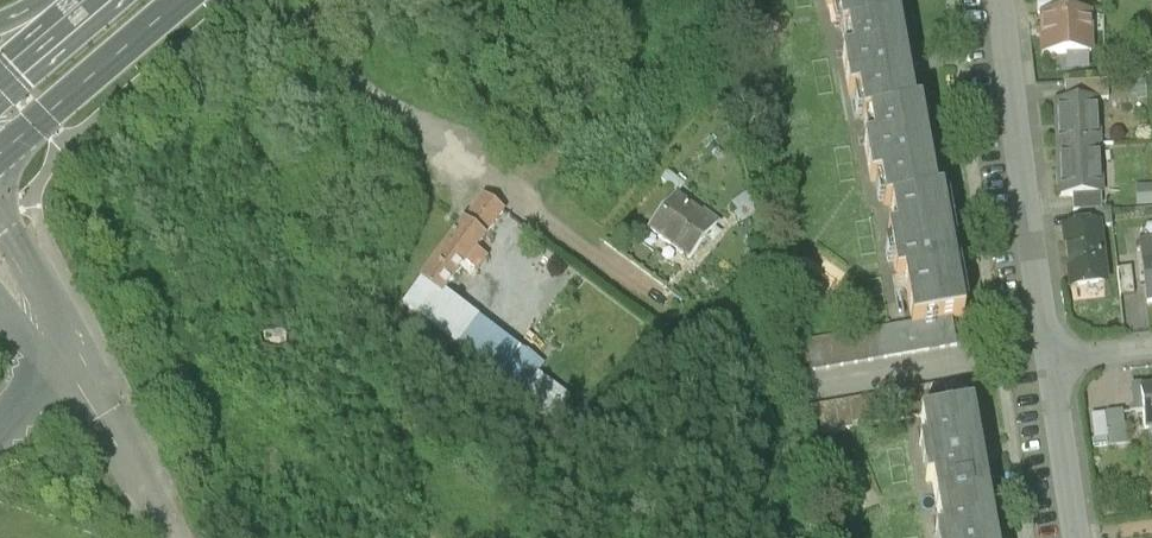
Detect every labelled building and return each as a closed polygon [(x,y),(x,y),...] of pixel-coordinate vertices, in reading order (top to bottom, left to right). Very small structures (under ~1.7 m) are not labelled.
[(848,30),(891,22),(887,0),(826,0),(827,8),(837,6),(841,31),(848,30)] [(1037,16),(1040,16),(1064,15),(1063,2),(1037,2),(1037,16)] [(1064,15),(1040,16),(1041,56),(1091,56),(1090,15),(1064,15)] [(863,119),(870,118),(913,110),(898,21),(891,22),(848,30),(852,55),(842,57),(849,95),(858,94),(863,119)] [(1064,85),(1065,102),(1097,101),(1108,100),(1107,83),(1064,85)] [(1054,102),(1056,148),(1099,147),(1097,101),(1065,102),(1054,102)] [(885,206),(892,205),(935,197),(919,109),(913,110),(870,118),(874,143),(865,145),(872,183),(881,182),(885,206)] [(1100,193),(1099,147),(1056,148),(1057,195),(1073,194),(1100,193)] [(684,189),(673,180),(666,188),(677,197),(684,189)] [(1074,213),(1081,213),(1101,212),(1100,193),(1073,194),(1074,213)] [(506,212),(486,196),(421,278),(441,294),(506,212)] [(734,218),(742,228),(759,216),(745,196),(730,207),(737,216),(734,218)] [(941,196),(935,197),(892,205),(897,235),(890,236),(898,281),(905,280),(913,327),(951,320),(963,318),(941,196)] [(675,201),(649,234),(688,263),(713,230),(675,201)] [(1109,211),(1101,212),(1081,213),(1081,230),(1099,228),(1110,227),(1109,211)] [(1063,231),(1070,291),(1106,287),(1099,228),(1081,230),(1063,231)] [(1151,306),(1151,239),(1139,241),(1146,307),(1151,306)] [(1131,269),(1118,270),(1121,296),(1134,295),(1131,269)] [(535,373),(542,362),(470,315),(448,348),(556,418),(570,395),(535,373)] [(956,349),(951,320),(913,327),(779,350),(784,379),(956,349)] [(966,412),(961,383),(792,412),(797,441),(921,419),(966,412)] [(1133,411),(1145,410),(1143,389),(1142,386),(1131,387),(1133,411)] [(1151,427),(1151,388),(1143,389),(1145,410),(1147,428),(1151,427)] [(1103,416),(1100,390),(1083,391),(1085,418),(1103,416)] [(932,483),(936,508),(987,500),(972,411),(966,412),(921,419),(925,445),(919,446),(925,484),(932,483)] [(1126,445),(1123,413),(1106,415),(1109,447),(1126,445)] [(987,500),(936,508),(941,534),(935,535),(935,537),(994,537),(987,500)]
